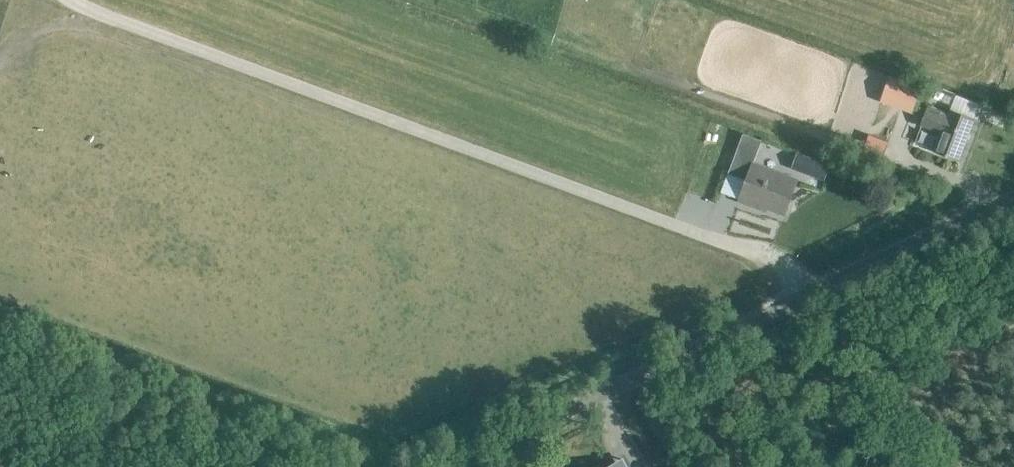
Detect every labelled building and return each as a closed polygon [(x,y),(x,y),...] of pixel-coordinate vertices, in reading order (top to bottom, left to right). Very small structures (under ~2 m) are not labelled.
[(922,86),(888,74),(878,101),(912,113),(922,86)] [(959,160),(975,119),(950,109),(948,113),(928,106),(921,125),(935,130),(935,129),(941,131),(934,150),(959,160)] [(742,136),(738,147),(729,173),(747,180),(738,204),(766,215),(767,213),(783,219),(797,180),(753,164),(761,143),(742,136)] [(623,457),(605,466),(628,466),(623,457)]
